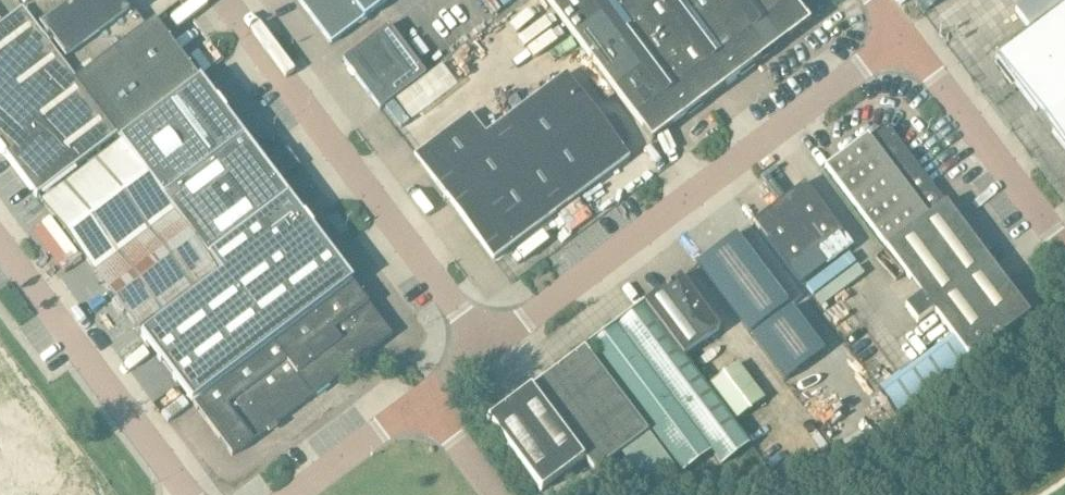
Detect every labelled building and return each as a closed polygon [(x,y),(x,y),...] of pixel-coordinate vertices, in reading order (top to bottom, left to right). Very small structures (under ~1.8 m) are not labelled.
[(27,8),(37,22),(32,26),(46,44),(75,82),(146,28),(133,10),(128,14),(118,0),(39,0),(27,8)] [(330,45),(390,0),(296,0),(330,45)] [(809,23),(792,0),(544,0),(651,142),(809,23)] [(997,57),(1023,90),(1064,146),(1064,6),(997,57)] [(32,26),(22,13),(0,30),(0,78),(46,44),(32,26)] [(119,141),(199,81),(155,22),(146,28),(75,82),(117,137),(116,137),(119,141)] [(364,90),(410,55),(388,26),(342,61),(364,90)] [(75,82),(46,44),(0,78),(0,148),(37,197),(116,137),(117,137),(75,82)] [(379,110),(425,76),(410,55),(364,90),(379,110)] [(493,260),(628,159),(565,75),(485,136),(469,115),(414,156),(493,260)] [(121,142),(164,200),(174,214),(208,259),(288,199),(243,140),(199,81),(119,141),(120,143),(121,142)] [(885,248),(945,203),(886,125),(874,135),(872,132),(866,136),(867,136),(825,168),(885,248)] [(174,214),(164,200),(121,142),(120,143),(41,202),(95,274),(174,214)] [(789,272),(841,233),(804,183),(752,222),(778,256),(789,272)] [(217,272),(138,331),(192,402),(351,283),(288,199),(208,259),(217,272)] [(969,359),(1029,314),(945,203),(885,248),(921,295),(905,307),(917,323),(933,311),(969,359)] [(208,259),(174,214),(95,274),(138,331),(217,272),(208,259)] [(736,236),(697,263),(750,336),(788,307),(736,236)] [(683,358),(720,331),(680,277),(643,305),(683,358)] [(232,457),(312,397),(392,336),(352,284),(272,344),(192,405),(232,457)] [(749,445),(683,358),(643,305),(587,347),(640,417),(636,419),(647,433),(650,431),(682,474),(711,452),(721,465),(749,445)] [(790,311),(752,338),(784,382),(821,355),(790,311)] [(647,435),(583,350),(487,421),(543,493),(582,462),(593,475),(647,435)] [(735,422),(765,400),(737,363),(707,386),(735,422)]
